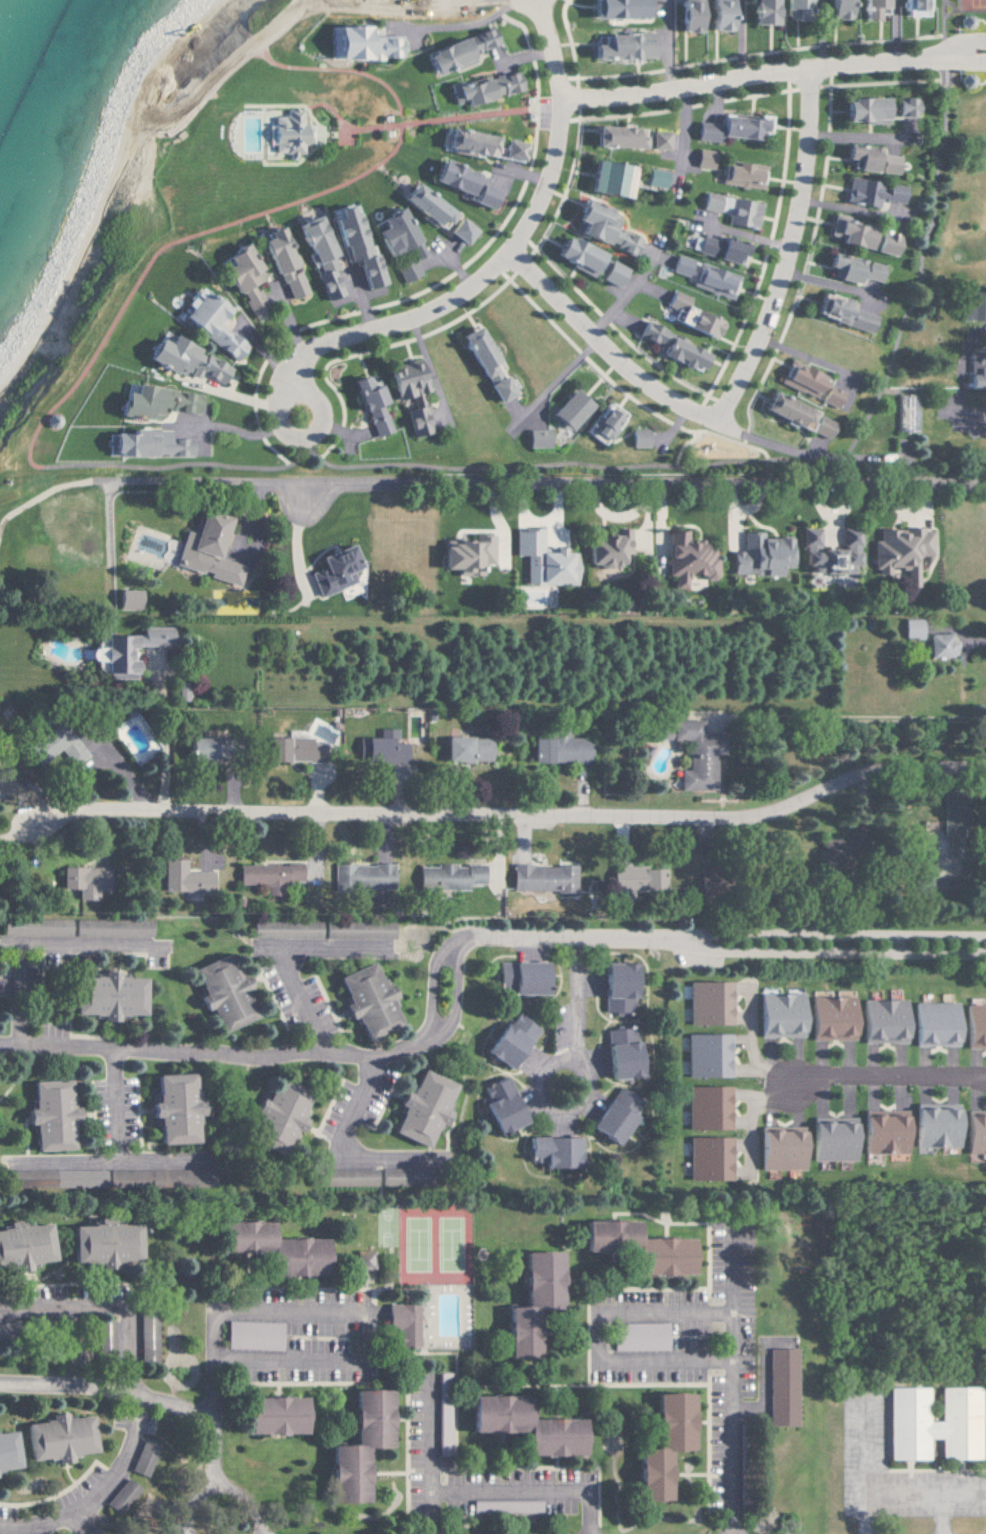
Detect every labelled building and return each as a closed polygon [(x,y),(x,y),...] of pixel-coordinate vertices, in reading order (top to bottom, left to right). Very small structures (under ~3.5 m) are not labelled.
[(679,32),(699,31),(699,0),(678,0),(679,32)] [(729,0),(709,0),(709,30),(728,30),(729,0)] [(775,24),(775,0),(752,0),(752,24),(775,24)] [(784,18),(808,18),(808,0),(784,0),(784,18)] [(847,0),(828,0),(827,18),(846,18),(847,0)] [(861,19),(875,19),(875,8),(886,8),(886,0),(861,0),(861,19)] [(902,15),(924,15),(924,0),(902,0),(902,15)] [(399,57),(398,36),(372,37),(371,25),(329,26),(329,44),(330,59),(399,57)] [(423,52),(431,76),(473,61),(470,54),(496,44),(490,28),(423,52)] [(653,57),(653,33),(601,34),(601,44),(591,44),(591,58),(653,57)] [(886,122),(886,105),(884,105),(884,97),(843,98),(843,123),(886,122)] [(895,98),(895,116),(915,117),(915,98),(895,98)] [(315,145),(314,124),(306,124),(306,112),(275,113),(277,154),(290,153),(290,157),(306,157),(306,145),(315,145)] [(756,140),(756,132),(767,133),(768,119),(721,114),(720,124),(697,122),(695,140),(717,142),(718,136),(756,140)] [(593,146),(640,148),(641,127),(593,126),(593,146)] [(523,143),(456,129),(456,131),(445,129),(441,148),(518,164),(523,143)] [(669,133),(651,132),(650,150),(668,150),(669,133)] [(877,148),(845,145),(844,159),(851,160),(850,170),(897,173),(898,156),(877,154),(877,148)] [(711,169),(714,151),(696,149),(693,166),(711,169)] [(495,191),(482,186),(485,177),(438,160),(429,182),(470,197),(468,202),(488,209),(495,191)] [(626,197),(631,166),(592,160),(587,191),(626,197)] [(761,189),(762,179),(756,179),(758,165),(734,162),(734,165),(723,164),(721,183),(761,189)] [(640,184),(657,188),(661,172),(644,168),(640,184)] [(877,207),(879,200),(901,204),(903,186),(849,178),(845,203),(877,207)] [(439,229),(452,213),(410,183),(398,200),(439,229)] [(700,209),(715,212),(719,195),(703,192),(700,209)] [(638,238),(610,228),(615,213),(580,200),(573,220),(580,223),(576,234),(632,254),(638,238)] [(758,203),(738,201),(738,207),(727,206),(726,225),(755,228),(758,203)] [(341,263),(354,260),(362,289),(376,285),(353,202),(326,210),(341,263)] [(419,257),(401,208),(376,217),(380,227),(372,230),(382,256),(406,247),(409,257),(391,263),(399,283),(418,276),(412,260),(419,257)] [(322,302),(341,295),(331,269),(335,268),(315,215),(293,223),(322,302)] [(445,231),(461,245),(472,231),(456,217),(445,231)] [(867,249),(872,226),(832,217),(828,235),(839,237),(838,243),(867,249)] [(305,293),(297,270),(289,273),(287,268),(296,265),(292,253),(287,255),(278,229),(260,235),(282,301),(305,293)] [(744,245),(700,233),(695,253),(739,264),(744,245)] [(896,236),(876,233),(874,252),(894,255),(896,236)] [(601,253),(561,235),(551,257),(591,275),(601,253)] [(261,277),(242,243),(221,255),(226,264),(221,267),(249,319),(260,313),(256,305),(262,302),(251,282),(261,277)] [(882,264),(828,254),(825,268),(836,270),(834,280),(855,284),(857,278),(879,282),(882,264)] [(690,260),(674,255),(668,272),(684,277),(690,260)] [(596,280),(613,287),(622,269),(604,261),(596,280)] [(727,300),(735,278),(699,264),(690,285),(727,300)] [(668,322),(712,338),(718,320),(683,308),(687,297),(669,291),(664,307),(673,310),(668,322)] [(179,316),(232,362),(244,347),(217,324),(228,311),(212,297),(210,300),(200,292),(179,316)] [(874,316),(848,308),(850,301),(819,293),(812,316),(870,332),(874,316)] [(984,320),(984,293),(959,293),(959,320),(984,320)] [(458,334),(492,404),(509,395),(475,326),(458,334)] [(705,350),(639,326),(635,337),(660,347),(657,356),(697,371),(705,350)] [(143,359),(182,379),(185,373),(196,379),(199,374),(219,385),(229,367),(168,335),(164,343),(154,338),(143,359)] [(429,433),(419,392),(424,391),(417,360),(384,368),(392,400),(413,395),(415,407),(403,410),(410,437),(429,433)] [(841,391),(820,383),(823,375),(786,361),(777,384),(835,407),(841,391)] [(971,361),(970,389),(985,389),(985,361),(971,361)] [(389,431),(380,404),(383,403),(375,380),(365,384),(362,376),(350,380),(370,438),(389,431)] [(157,387),(131,385),(130,393),(119,392),(117,416),(155,419),(157,387)] [(198,396),(165,388),(161,407),(193,415),(198,396)] [(565,431),(588,406),(570,389),(547,413),(565,431)] [(812,411),(768,391),(759,410),(807,432),(811,423),(808,421),(812,411)] [(602,445),(621,416),(603,404),(584,433),(602,445)] [(825,440),(833,424),(817,415),(809,431),(825,440)] [(646,448),(645,429),(629,430),(629,448),(646,448)] [(149,457),(150,436),(141,435),(141,431),(110,430),(109,456),(149,457)] [(547,448),(547,430),(526,430),(526,448),(547,448)] [(190,438),(165,439),(165,457),(190,456),(190,438)] [(172,567),(238,584),(243,566),(216,559),(227,518),(199,511),(193,533),(182,530),(172,567)] [(819,529),(802,528),(802,574),(850,574),(850,566),(858,566),(858,530),(842,530),(842,549),(819,549),(819,529)] [(628,552),(629,529),(618,529),(618,537),(587,536),(587,566),(620,566),(620,552),(628,552)] [(931,530),(911,529),(911,536),(902,536),(902,530),(878,530),(878,541),(872,541),(872,575),(888,575),(888,569),(907,569),(906,587),(916,588),(916,556),(931,556),(931,530)] [(574,553),(561,553),(561,548),(540,548),(540,530),(514,530),(514,556),(525,556),(525,584),(574,584),(574,553)] [(667,531),(665,575),(672,576),(671,588),(684,589),(684,576),(699,577),(699,580),(714,580),(715,559),(712,559),(712,545),(701,545),(701,542),(685,541),(685,532),(667,531)] [(730,573),(761,573),(761,576),(777,576),(777,567),(788,567),(787,538),(761,539),(761,532),(742,532),(742,551),(729,552),(730,573)] [(491,566),(491,536),(481,536),(481,541),(441,541),(441,571),(469,571),(469,566),(491,566)] [(317,597),(355,582),(350,571),(358,567),(349,544),(314,558),(318,568),(308,572),(317,597)] [(117,610),(138,610),(138,590),(117,591),(117,610)] [(920,619),(902,619),(902,638),(921,638),(920,619)] [(928,657),(951,656),(951,634),(927,634),(928,657)] [(57,749),(70,766),(84,756),(58,721),(22,746),(35,765),(57,749)] [(364,761),(406,762),(407,739),(396,739),(397,729),(378,728),(378,737),(365,737),(364,761)] [(588,762),(588,739),(565,739),(565,730),(550,730),(550,738),(532,738),(532,762),(588,762)] [(187,759),(212,760),(213,738),(188,737),(187,759)] [(490,738),(445,737),(444,761),(490,762),(490,738)] [(184,871),(184,859),(162,859),(162,891),(184,891),(184,898),(210,898),(210,871),(184,871)] [(238,865),(238,885),(265,884),(265,895),(275,895),(275,883),(300,883),(300,864),(238,865)] [(392,864),(332,864),(332,889),(392,889),(392,864)] [(510,890),(574,891),(575,866),(510,864),(510,890)] [(417,889),(465,890),(465,884),(482,884),(482,865),(453,865),(417,865),(417,889)] [(60,889),(77,889),(77,900),(97,900),(98,889),(107,889),(108,867),(60,866),(60,889)] [(662,866),(610,867),(610,891),(662,890),(662,866)] [(256,1016),(238,971),(232,973),(227,960),(216,964),(214,959),(188,969),(205,1010),(209,1008),(218,1031),(256,1016)] [(332,977),(349,1018),(353,1017),(362,1040),(397,1025),(390,1007),(394,1005),(386,985),(380,987),(369,962),(332,977)] [(543,993),(543,962),(496,962),(496,993),(543,993)] [(601,1012),(631,1013),(632,963),(602,963),(601,1012)] [(70,1014),(103,1015),(103,1020),(113,1021),(113,1014),(139,1014),(140,977),(113,977),(113,969),(104,969),(104,977),(71,976),(70,1014)] [(687,1025),(730,1024),(729,981),(686,982),(687,1025)] [(799,1038),(800,995),(757,993),(756,1037),(799,1038)] [(808,1040),(851,1040),(851,996),(842,996),(808,996),(808,1040)] [(902,1044),(903,1000),(860,999),(859,1043),(902,1044)] [(955,1003),(912,1002),(911,1045),(954,1046),(955,1003)] [(985,1048),(985,1005),(963,1004),(962,1047),(985,1048)] [(482,1052),(506,1070),(537,1030),(513,1012),(482,1052)] [(602,1030),(608,1079),(638,1075),(632,1027),(602,1030)] [(685,1077),(728,1076),(728,1034),(685,1034),(685,1077)] [(424,1147),(433,1123),(437,1124),(453,1084),(417,1069),(407,1094),(400,1091),(394,1105),(399,1106),(388,1133),(424,1147)] [(153,1143),(194,1143),(193,1100),(189,1100),(189,1074),(151,1074),(151,1102),(145,1102),(145,1116),(153,1116),(153,1143)] [(522,1123),(502,1076),(479,1086),(486,1101),(481,1103),(494,1134),(522,1123)] [(32,1151),(70,1150),(69,1119),(71,1119),(69,1079),(29,1081),(29,1109),(23,1109),(24,1124),(31,1123),(32,1151)] [(282,1155),(290,1130),(296,1133),(304,1112),(300,1110),(304,1097),(284,1090),(285,1087),(267,1080),(254,1114),(256,1114),(246,1142),(282,1155)] [(640,1103),(614,1086),(588,1128),(615,1145),(640,1103)] [(727,1130),(728,1087),(685,1086),(684,1129),(727,1130)] [(955,1147),(955,1104),(912,1105),(912,1147),(955,1147)] [(903,1153),(904,1111),(861,1110),(860,1153),(903,1153)] [(963,1111),(964,1155),(985,1155),(985,1111),(963,1111)] [(853,1160),(851,1117),(808,1118),(810,1162),(853,1160)] [(800,1126),(757,1127),(758,1170),(801,1169),(800,1126)] [(576,1138),(526,1137),(526,1162),(535,1162),(535,1168),(575,1168),(576,1138)] [(686,1137),(686,1180),(728,1180),(729,1137),(686,1137)] [(46,1221),(5,1226),(5,1229),(0,1229),(0,1270),(26,1267),(26,1263),(50,1261),(46,1221)] [(214,1221),(214,1252),(264,1252),(264,1275),(321,1275),(321,1239),(267,1239),(267,1221),(214,1221)] [(687,1275),(687,1238),(638,1238),(638,1221),(580,1221),(580,1251),(630,1251),(630,1275),(687,1275)] [(67,1266),(117,1265),(117,1260),(134,1260),(134,1222),(67,1223),(67,1266)] [(372,1250),(352,1251),(353,1270),(372,1270),(372,1250)] [(556,1251),(520,1252),(520,1307),(503,1307),(504,1360),(534,1359),(533,1309),(557,1309),(556,1251)] [(416,1304),(384,1304),(384,1333),(395,1333),(395,1347),(415,1347),(416,1304)] [(136,1317),(137,1363),(154,1362),(153,1316),(136,1317)] [(612,1351),(666,1350),(666,1323),(611,1324),(612,1351)] [(766,1426),(794,1426),(795,1349),(767,1349),(766,1426)] [(447,1411),(445,1373),(437,1373),(438,1411),(447,1411)] [(886,1388),(887,1460),(926,1460),(926,1439),(938,1439),(939,1460),(978,1459),(977,1388),(938,1388),(938,1421),(926,1421),(925,1388),(886,1388)] [(386,1390),(349,1390),(349,1445),(326,1445),(326,1502),(362,1502),(363,1448),(386,1448),(386,1390)] [(653,1448),(634,1448),(636,1502),(666,1501),(665,1451),(690,1451),(688,1393),(651,1394),(653,1448)] [(578,1456),(578,1419),(524,1419),(524,1396),(467,1396),(467,1433),(522,1433),(521,1455),(578,1456)] [(299,1398),(241,1397),(241,1434),(299,1434),(299,1398)] [(24,1461),(57,1457),(90,1454),(86,1414),(51,1417),(52,1420),(20,1423),(24,1461)] [(15,1468),(11,1431),(0,1432),(0,1470),(15,1468)] [(155,1447),(138,1440),(126,1471),(143,1478),(155,1447)] [(115,1515),(135,1489),(122,1478),(101,1505),(115,1515)] [(470,1513),(539,1513),(539,1501),(470,1500),(470,1513)]
